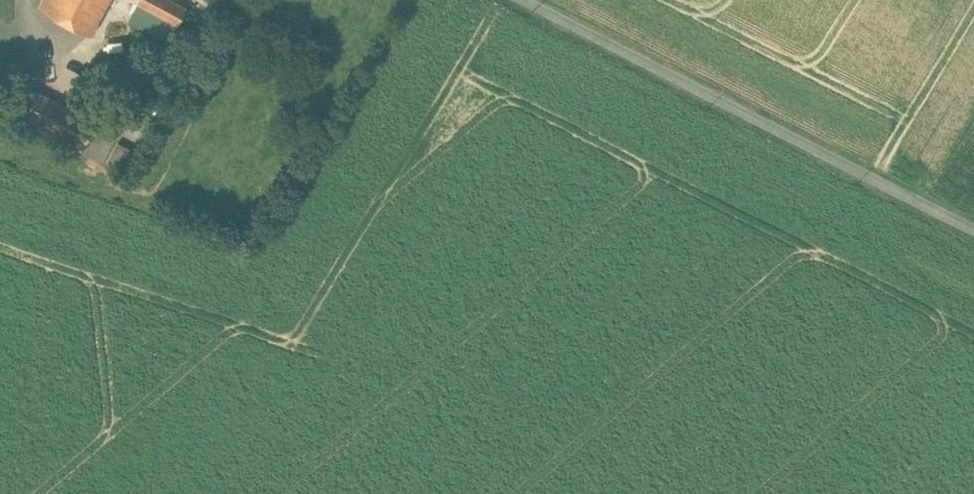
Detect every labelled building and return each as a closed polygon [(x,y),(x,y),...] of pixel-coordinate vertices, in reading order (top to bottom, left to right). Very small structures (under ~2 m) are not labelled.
[(38,6),(89,34),(108,0),(41,0),(38,6)] [(173,0),(138,0),(136,4),(177,25),(186,7),(173,0)] [(177,25),(136,4),(129,19),(169,40),(177,25)] [(37,92),(17,81),(3,110),(22,120),(37,92)] [(95,122),(37,92),(22,120),(80,151),(95,122)] [(117,134),(95,122),(80,151),(102,162),(117,134)] [(137,152),(117,142),(106,163),(126,173),(137,152)]
